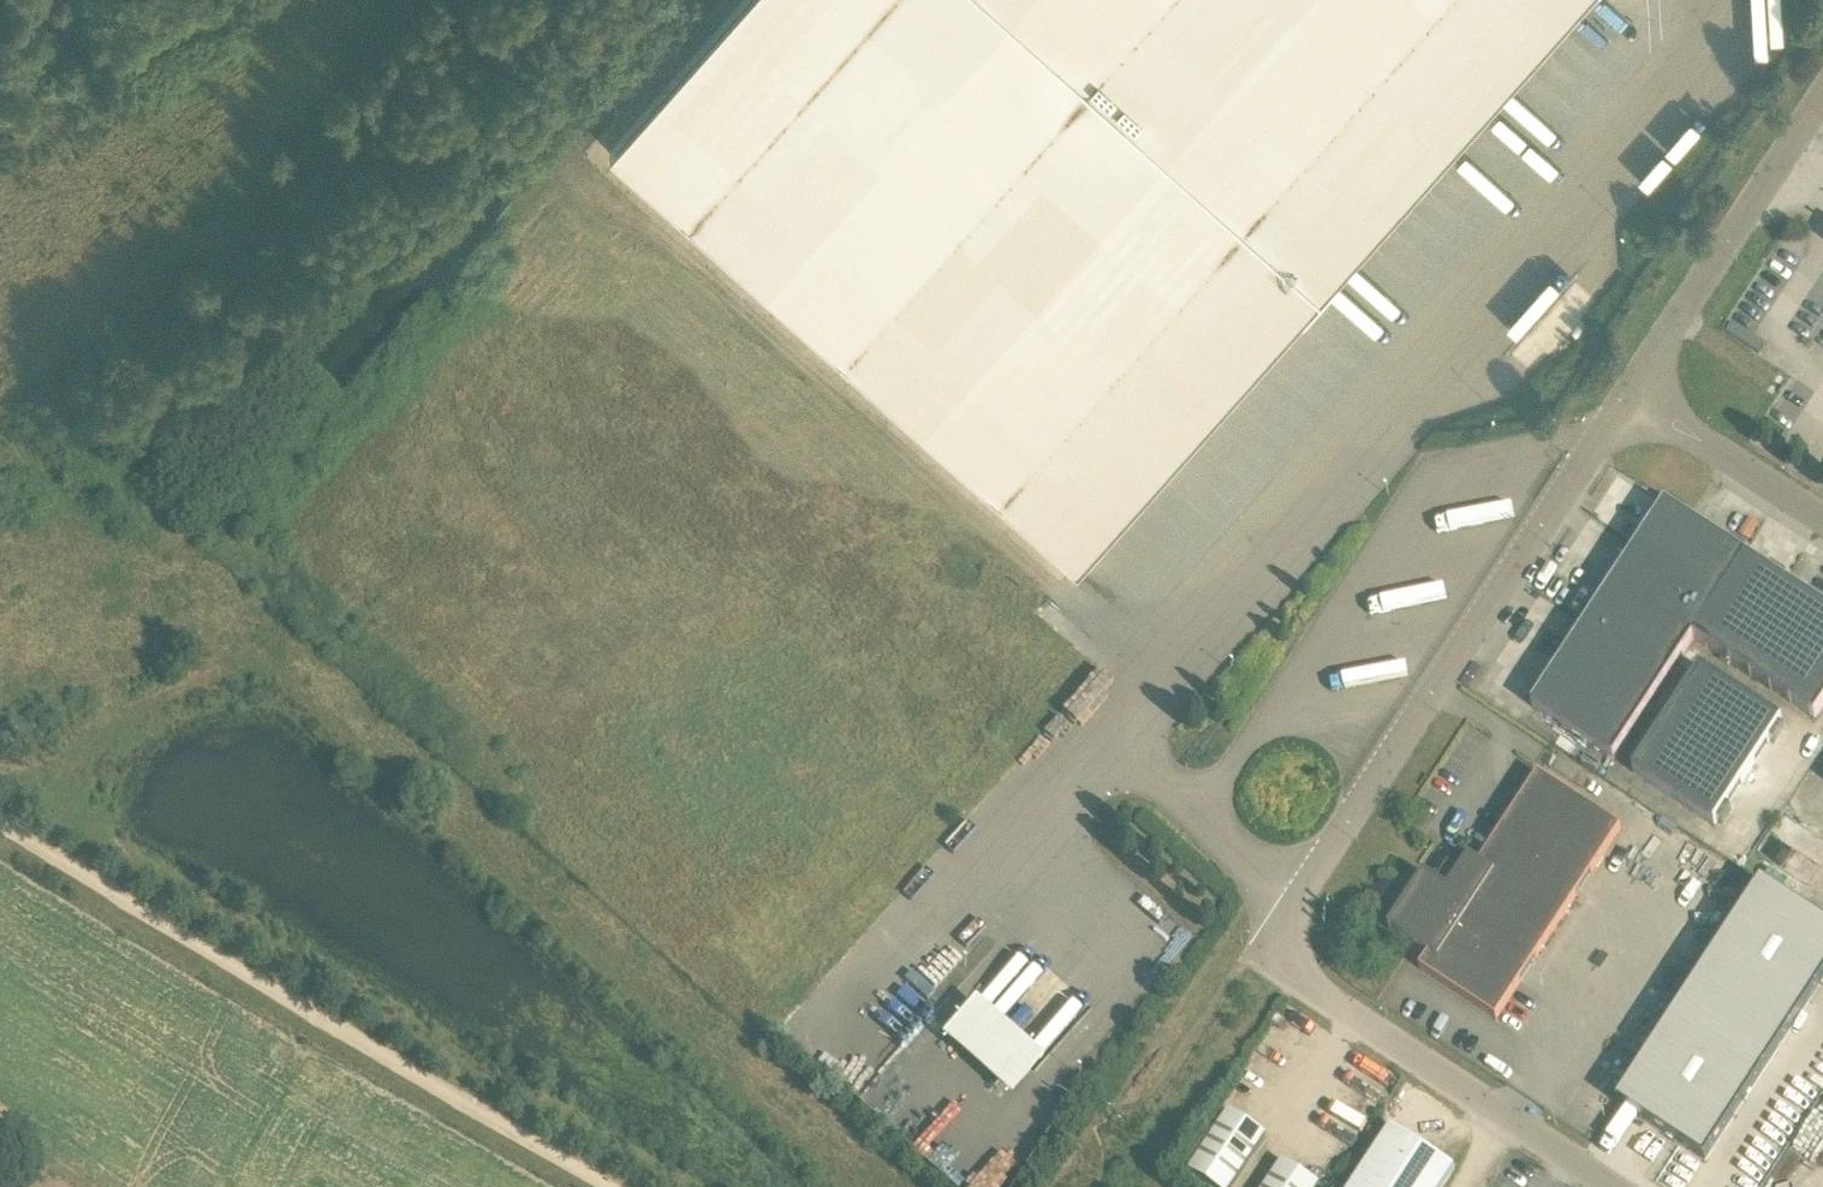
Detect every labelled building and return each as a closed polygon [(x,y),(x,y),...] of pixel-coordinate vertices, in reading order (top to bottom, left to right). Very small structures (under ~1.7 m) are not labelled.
[(609,152),(1076,568),(1583,0),(743,0),(609,152)] [(1685,515),(1687,511),(1672,501),(1670,505),(1666,503),(1664,506),(1660,504),(1650,519),(1654,521),(1637,547),(1633,544),(1624,559),(1627,562),(1598,607),(1594,604),(1584,619),(1588,622),(1571,647),(1568,645),(1558,660),(1562,662),(1545,687),(1541,685),(1531,700),(1535,702),(1533,707),(1615,760),(1695,639),(1815,718),(1822,707),(1822,600),(1813,593),(1810,597),(1785,581),(1788,577),(1773,567),(1770,571),(1745,555),(1747,551),(1732,541),(1730,545),(1685,515)] [(1674,799),(1742,695),(1701,668),(1633,772),(1674,799)] [(1715,826),(1783,722),(1742,695),(1674,799),(1715,826)] [(1524,801),(1541,775),(1540,774),(1480,864),(1470,858),(1461,871),(1458,869),(1456,871),(1450,868),(1443,878),(1441,876),(1437,882),(1425,874),(1389,929),(1429,955),(1420,969),(1497,1019),(1622,828),(1621,827),(1604,853),(1524,801)] [(1822,983),(1822,922),(1762,882),(1618,1103),(1706,1161),(1822,983)] [(952,1034),(1020,1097),(1054,1060),(986,997),(952,1034)] [(1267,1135),(1230,1111),(1191,1172),(1213,1186),(1233,1186),(1267,1135)] [(1455,1168),(1392,1127),(1353,1186),(1443,1186),(1455,1168)] [(1320,1185),(1284,1161),(1266,1186),(1319,1186),(1320,1185)]
